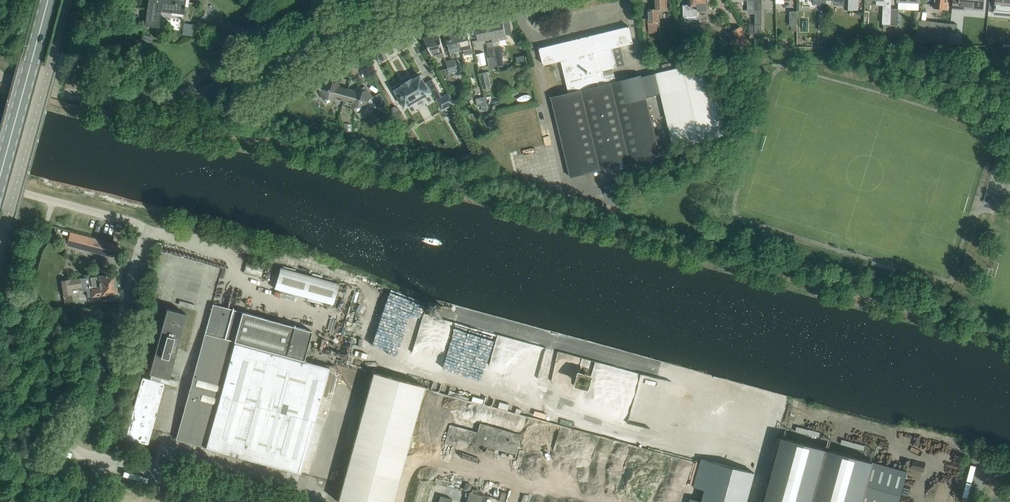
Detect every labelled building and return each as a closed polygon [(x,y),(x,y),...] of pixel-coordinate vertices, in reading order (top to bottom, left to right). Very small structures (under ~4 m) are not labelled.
[(186,0),(148,0),(145,26),(158,27),(161,9),(167,10),(167,12),(184,14),(185,8),(186,9),(186,6),(185,6),(186,0)] [(667,0),(654,0),(655,8),(647,9),(648,22),(660,21),(659,8),(668,7),(667,0)] [(708,0),(689,0),(689,4),(683,4),(684,16),(699,15),(698,9),(708,9),(708,0)] [(891,7),(891,0),(877,0),(877,6),(883,6),(883,23),(890,24),(891,7)] [(953,8),(966,9),(966,8),(982,9),(983,0),(953,0),(953,8)] [(996,1),(996,10),(1009,12),(1009,0),(996,0),(996,1)] [(898,24),(898,7),(891,7),(890,24),(898,24)] [(513,33),(512,28),(510,19),(490,22),(493,41),(500,39),(499,36),(513,33)] [(493,41),(490,22),(476,25),(479,40),(485,38),(486,42),(493,41)] [(890,30),(889,34),(897,34),(898,24),(890,24),(890,30)] [(661,154),(644,86),(642,75),(616,81),(615,75),(606,77),(604,70),(618,67),(613,47),(633,42),(629,26),(540,48),(544,64),(561,60),(569,92),(551,97),(570,176),(661,154)] [(741,26),(732,30),(739,43),(747,39),(741,26)] [(948,44),(950,29),(918,26),(916,40),(948,44)] [(473,53),(470,36),(467,27),(456,29),(460,50),(466,49),(467,54),(473,53)] [(460,50),(456,29),(446,32),(448,41),(452,57),(457,56),(456,51),(460,50)] [(445,56),(442,43),(440,33),(424,37),(433,54),(438,53),(439,57),(445,56)] [(698,37),(683,37),(683,46),(698,46),(698,37)] [(504,65),(500,46),(494,47),(496,56),(498,66),(504,65)] [(496,56),(494,47),(488,48),(489,57),(496,56)] [(458,70),(455,59),(446,61),(447,67),(448,69),(449,72),(451,72),(458,70)] [(727,133),(709,59),(656,72),(675,147),(727,133)] [(492,86),(488,72),(480,74),(484,88),(492,86)] [(403,85),(396,89),(401,98),(405,106),(430,92),(433,90),(437,99),(442,110),(455,104),(449,93),(442,97),(438,87),(433,78),(425,83),(421,75),(414,79),(412,77),(402,83),(403,85)] [(344,100),(348,88),(339,85),(335,78),(319,87),(324,95),(328,102),(336,98),(344,100)] [(373,101),(370,94),(365,86),(357,90),(348,88),(344,100),(354,103),(358,110),(373,101)] [(382,91),(373,96),(379,107),(382,107),(389,104),(382,91)] [(486,95),(476,97),(478,106),(487,104),(486,95)] [(400,109),(394,112),(399,122),(405,118),(400,109)] [(70,232),(69,236),(78,238),(77,245),(107,252),(109,242),(70,232)] [(338,283),(280,267),(274,289),(332,305),(338,283)] [(117,293),(114,273),(61,281),(63,294),(72,293),(71,288),(81,287),(81,291),(86,290),(87,297),(117,293)] [(300,473),(328,367),(305,361),(306,360),(304,360),(311,331),(294,326),(294,324),(293,326),(233,309),(233,308),(233,307),(232,309),(213,304),(176,440),(300,473)] [(93,320),(91,308),(72,311),(73,322),(93,320)] [(168,378),(186,314),(166,308),(149,373),(151,374),(150,379),(142,377),(126,438),(147,443),(163,383),(160,382),(162,377),(168,378)] [(424,386),(373,372),(337,501),(339,501),(392,501),(424,386)] [(450,424),(445,443),(453,446),(455,438),(495,449),(517,455),(523,435),(500,429),(480,423),(477,432),(458,427),(450,424)] [(907,471),(782,437),(772,472),(764,501),(898,501),(907,471)] [(754,473),(702,458),(690,501),(746,501),(754,473)] [(483,496),(476,494),(477,490),(472,489),(471,492),(469,492),(466,501),(482,501),(483,496)]
